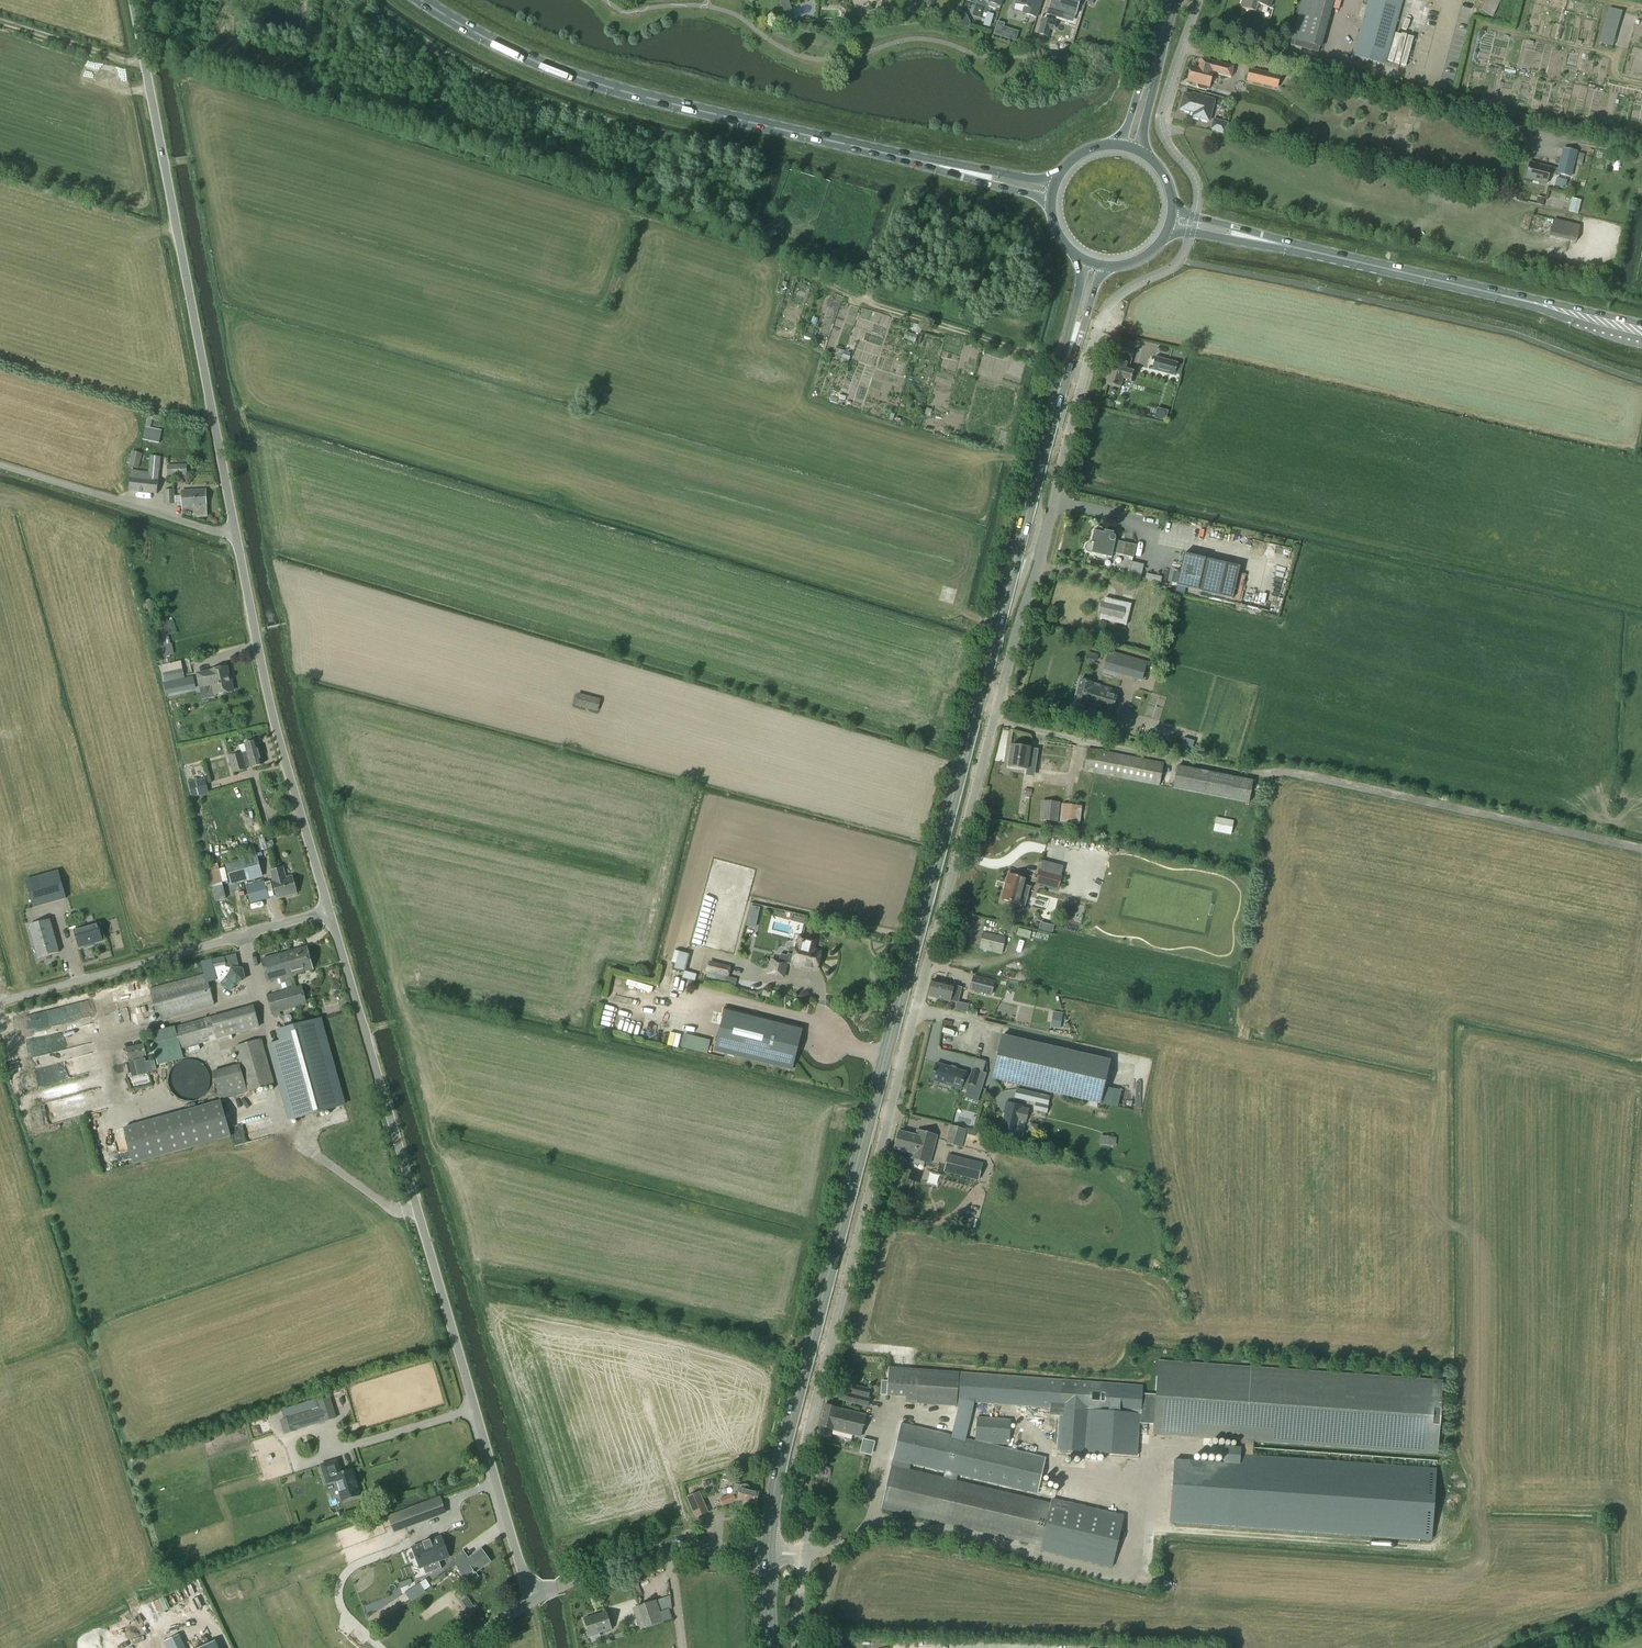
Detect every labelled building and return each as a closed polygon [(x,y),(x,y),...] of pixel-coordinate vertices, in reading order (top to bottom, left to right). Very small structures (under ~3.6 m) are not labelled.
[(926,7),(933,8),(935,0),(928,0),(926,7)] [(987,2),(986,3),(988,3),(989,7),(996,9),(998,7),(998,6),(1000,7),(1003,0),(987,0),(987,2)] [(1016,2),(1025,5),(1023,13),(1022,14),(1036,18),(1042,0),(1016,0),(1016,2)] [(1047,15),(1059,18),(1061,11),(1075,16),(1076,16),(1081,0),(1051,0),(1047,15)] [(1272,0),(1243,0),(1240,9),(1260,15),(1262,7),(1269,9),(1272,0)] [(1292,40),(1319,48),(1332,0),(1303,0),(1292,40)] [(1402,0),(1370,0),(1355,56),(1384,64),(1402,0)] [(1502,0),(1487,0),(1481,12),(1493,18),(1498,7),(1502,0)] [(1613,46),(1623,12),(1610,8),(1600,42),(1613,46)] [(965,13),(960,11),(956,24),(969,29),(970,23),(965,13)] [(1049,30),(1051,24),(1052,23),(1043,20),(1039,34),(1047,37),(1049,30)] [(1019,33),(1004,28),(1005,25),(997,22),(996,26),(993,35),(1016,42),(1019,33)] [(1199,90),(1206,92),(1209,90),(1209,88),(1207,87),(1211,73),(1231,79),(1234,69),(1233,69),(1233,68),(1201,59),(1199,68),(1192,67),(1192,69),(1190,69),(1189,72),(1190,74),(1188,82),(1198,85),(1197,87),(1199,90)] [(1246,83),(1255,85),(1275,90),(1278,78),(1248,71),(1246,83)] [(1184,95),(1180,110),(1194,113),(1193,117),(1208,121),(1210,115),(1214,101),(1203,98),(1193,95),(1192,97),(1184,95)] [(1224,134),(1227,124),(1214,121),(1211,130),(1224,134)] [(1558,171),(1557,173),(1571,177),(1577,153),(1563,150),(1558,171)] [(1556,177),(1556,173),(1557,170),(1530,163),(1526,179),(1546,185),(1549,175),(1556,177)] [(1581,201),(1572,199),(1568,212),(1577,215),(1581,201)] [(1576,243),(1579,227),(1554,221),(1550,237),(1576,243)] [(1130,366),(1134,353),(1121,349),(1119,356),(1120,356),(1119,362),(1113,360),(1106,385),(1120,388),(1122,379),(1130,381),(1133,372),(1125,370),(1126,364),(1130,366)] [(1178,364),(1155,358),(1152,370),(1174,376),(1178,364)] [(159,444),(162,432),(150,429),(152,420),(162,422),(163,418),(148,415),(145,428),(143,440),(159,444)] [(139,469),(142,454),(132,452),(129,467),(139,469)] [(129,491),(156,494),(157,494),(158,480),(161,457),(150,456),(148,473),(131,471),(129,491)] [(167,476),(187,475),(186,466),(167,467),(167,476)] [(195,518),(206,517),(205,491),(182,492),(182,496),(174,497),(174,491),(165,491),(165,505),(182,504),(182,509),(194,508),(195,518)] [(1089,554),(1106,558),(1107,553),(1133,558),(1136,546),(1115,541),(1116,540),(1115,539),(1115,538),(1114,536),(1113,536),(1104,534),(1104,531),(1102,529),(1100,528),(1097,528),(1095,529),(1094,532),(1091,544),(1088,544),(1086,545),(1085,548),(1085,550),(1086,553),(1089,554)] [(1240,567),(1184,554),(1177,587),(1232,599),(1240,567)] [(1101,615),(1099,620),(1126,626),(1131,605),(1105,599),(1103,604),(1101,603),(1099,614),(1101,615)] [(144,611),(153,609),(152,602),(150,600),(142,602),(144,611)] [(152,640),(160,640),(158,631),(150,633),(152,640)] [(1125,636),(1113,632),(1110,644),(1122,648),(1125,636)] [(170,645),(169,638),(163,639),(163,641),(151,643),(156,663),(162,662),(161,658),(174,655),(172,644),(170,645)] [(1108,651),(1105,661),(1118,665),(1115,674),(1142,682),(1148,663),(1121,655),(1108,651)] [(162,666),(165,681),(184,677),(181,662),(162,666)] [(230,686),(227,668),(210,672),(198,675),(200,687),(213,685),(215,696),(232,692),(231,690),(233,690),(232,686),(230,686)] [(194,678),(165,684),(167,692),(196,686),(194,678)] [(1111,716),(1118,692),(1093,685),(1080,681),(1073,705),(1086,708),(1111,716)] [(596,711),(599,701),(578,695),(575,706),(596,711)] [(261,765),(255,742),(245,745),(247,753),(228,758),(233,773),(246,770),(245,766),(250,764),(251,768),(261,765)] [(1010,746),(1007,768),(1026,771),(1034,772),(1037,757),(1029,756),(1030,749),(1010,746)] [(1084,772),(1154,785),(1159,786),(1163,765),(1088,750),(1084,772)] [(1248,803),(1252,785),(1253,782),(1177,767),(1173,788),(1248,803)] [(192,797),(208,794),(204,781),(189,785),(192,797)] [(1057,822),(1059,805),(1042,803),(1041,821),(1057,822)] [(1078,825),(1080,807),(1063,805),(1062,823),(1078,825)] [(1234,821),(1216,818),(1213,832),(1231,836),(1234,821)] [(267,850),(272,849),(274,846),(272,841),(265,843),(267,850)] [(256,855),(225,864),(231,885),(262,876),(256,855)] [(226,900),(218,865),(206,868),(210,889),(212,889),(215,902),(226,900)] [(282,868),(270,872),(278,899),(296,894),(292,877),(285,879),(282,868)] [(1039,870),(1035,884),(1058,891),(1062,876),(1040,870),(1039,870)] [(33,908),(65,899),(57,871),(26,880),(33,908)] [(1026,879),(1008,875),(1002,901),(1019,905),(1026,879)] [(263,881),(246,886),(251,903),(254,902),(268,898),(264,885),(263,881)] [(757,918),(759,909),(750,907),(748,916),(757,918)] [(39,959),(58,953),(49,921),(30,926),(39,959)] [(97,924),(74,931),(79,948),(81,947),(84,948),(92,946),(93,944),(102,941),(97,924)] [(983,933),(979,950),(1001,955),(1005,938),(983,933)] [(772,961),(769,974),(783,977),(786,964),(792,966),(801,968),(802,967),(816,970),(820,953),(813,951),(816,941),(799,937),(794,956),(788,955),(787,957),(780,955),(779,962),(772,961)] [(306,948),(261,961),(267,983),(310,972),(312,971),(306,948)] [(679,952),(674,969),(684,972),(682,979),(695,982),(697,975),(684,972),(689,955),(679,952)] [(225,958),(202,963),(204,973),(214,971),(216,980),(221,984),(220,985),(230,993),(237,985),(245,980),(242,969),(231,969),(227,967),(225,958)] [(731,967),(708,962),(706,973),(726,978),(725,981),(729,982),(730,978),(728,978),(731,967)] [(157,1021),(212,1006),(203,975),(148,990),(157,1021)] [(995,983),(973,977),(970,990),(991,995),(995,983)] [(961,988),(954,987),(954,986),(933,980),(929,996),(930,997),(931,998),(936,1000),(937,999),(950,1002),(950,1001),(956,1003),(958,1003),(958,1002),(961,988)] [(269,1016),(304,1006),(299,988),(264,998),(269,1016)] [(956,1003),(955,1010),(967,1013),(967,1010),(965,1004),(958,1002),(958,1003),(956,1003)] [(259,1005),(149,1034),(158,1066),(182,1060),(179,1049),(264,1026),(259,1005)] [(791,1070),(801,1027),(727,1008),(716,1052),(791,1070)] [(1054,1013),(1051,1028),(1060,1030),(1062,1014),(1054,1013)] [(290,1121),(346,1106),(321,1018),(276,1031),(280,1042),(269,1045),(290,1121)] [(1103,1088),(1109,1062),(1002,1037),(992,1079),(1099,1104),(1117,1108),(1121,1091),(1103,1088)] [(233,1048),(237,1066),(210,1073),(217,1099),(270,1085),(258,1041),(233,1048)] [(127,1049),(130,1062),(146,1058),(143,1045),(127,1049)] [(146,1063),(145,1059),(128,1063),(132,1078),(149,1074),(149,1073),(157,1071),(155,1061),(146,1063)] [(937,1064),(932,1081),(960,1089),(966,1091),(964,1098),(978,1102),(982,1088),(975,1086),(978,1075),(979,1072),(972,1070),(971,1076),(965,1074),(965,1073),(937,1064)] [(1033,1092),(1031,1101),(1036,1102),(1041,1104),(1048,1105),(1050,1096),(1033,1092)] [(124,1128),(134,1165),(231,1137),(220,1101),(124,1128)] [(1041,1104),(1036,1102),(1034,1111),(1047,1114),(1049,1105),(1048,1105),(1041,1104)] [(1002,1127),(1000,1135),(1022,1140),(1024,1132),(1023,1132),(1025,1122),(1028,1111),(1022,1109),(1022,1107),(1006,1103),(1004,1111),(1006,1111),(1002,1127)] [(960,1147),(964,1131),(951,1127),(947,1144),(960,1147)] [(916,1136),(904,1133),(899,1132),(894,1150),(911,1154),(910,1159),(930,1164),(937,1137),(917,1131),(916,1136)] [(1100,1137),(1099,1145),(1115,1147),(1116,1139),(1100,1137)] [(949,1156),(945,1173),(969,1179),(974,1162),(949,1156)] [(1443,1381),(1158,1361),(1153,1435),(1438,1455),(1443,1381)] [(1062,1381),(889,1368),(887,1396),(906,1398),(906,1403),(956,1407),(956,1402),(1060,1409),(1062,1381)] [(1057,1451),(1085,1453),(1090,1383),(1062,1381),(1060,1409),(1057,1451)] [(1090,1383),(1085,1453),(1136,1457),(1139,1414),(1141,1386),(1090,1383)] [(868,1399),(870,1390),(854,1386),(852,1395),(841,1392),(839,1400),(867,1407),(869,1399),(868,1399)] [(298,1431),(297,1430),(323,1423),(336,1419),(329,1398),(316,1402),(318,1408),(319,1410),(281,1422),(285,1435),(298,1431)] [(316,1400),(281,1410),(284,1419),(318,1408),(316,1402),(316,1400)] [(860,1437),(865,1416),(825,1406),(819,1427),(821,1428),(820,1435),(829,1437),(829,1436),(831,1436),(833,1431),(860,1437)] [(1010,1421),(977,1418),(975,1442),(986,1444),(1009,1445),(1010,1421)] [(911,1465),(944,1472),(958,1475),(1037,1494),(1046,1458),(986,1444),(975,1442),(902,1425),(894,1461),(895,1461),(911,1465)] [(1171,1518),(1220,1521),(1430,1536),(1435,1470),(1225,1455),(1224,1464),(1175,1461),(1171,1518)] [(342,1502),(360,1496),(352,1471),(342,1474),(337,1461),(321,1466),(326,1480),(335,1477),(342,1502)] [(911,1465),(895,1461),(894,1467),(892,1467),(882,1510),(1042,1547),(1052,1503),(956,1481),(958,1475),(944,1472),(943,1478),(910,1470),(911,1465)] [(755,1504),(758,1493),(748,1491),(749,1488),(748,1487),(747,1486),(744,1485),(742,1486),(741,1486),(741,1487),(734,1485),(732,1495),(721,1500),(723,1506),(738,1500),(755,1504)] [(702,1515),(707,1513),(700,1493),(687,1497),(694,1517),(702,1515)] [(1112,1568),(1124,1516),(1053,1500),(1052,1503),(1042,1547),(1041,1551),(1112,1568)] [(427,1503),(400,1514),(405,1527),(432,1517),(427,1503)] [(442,1569),(439,1561),(447,1558),(440,1538),(430,1542),(430,1541),(422,1543),(423,1545),(413,1548),(417,1558),(416,1558),(417,1561),(418,1560),(421,1568),(423,1567),(426,1575),(442,1569)] [(469,1583),(478,1577),(476,1573),(490,1563),(481,1550),(468,1559),(463,1552),(448,1563),(452,1568),(456,1566),(469,1583)] [(411,1601),(425,1592),(420,1584),(405,1593),(411,1601)] [(462,1591),(456,1595),(467,1611),(474,1607),(462,1591)] [(655,1601),(639,1607),(646,1628),(663,1622),(655,1601)] [(590,1637),(611,1629),(605,1613),(585,1620),(590,1637)] [(622,1630),(614,1632),(616,1640),(625,1637),(622,1630)] [(169,1647),(184,1647),(179,1636),(166,1642),(169,1647)]
